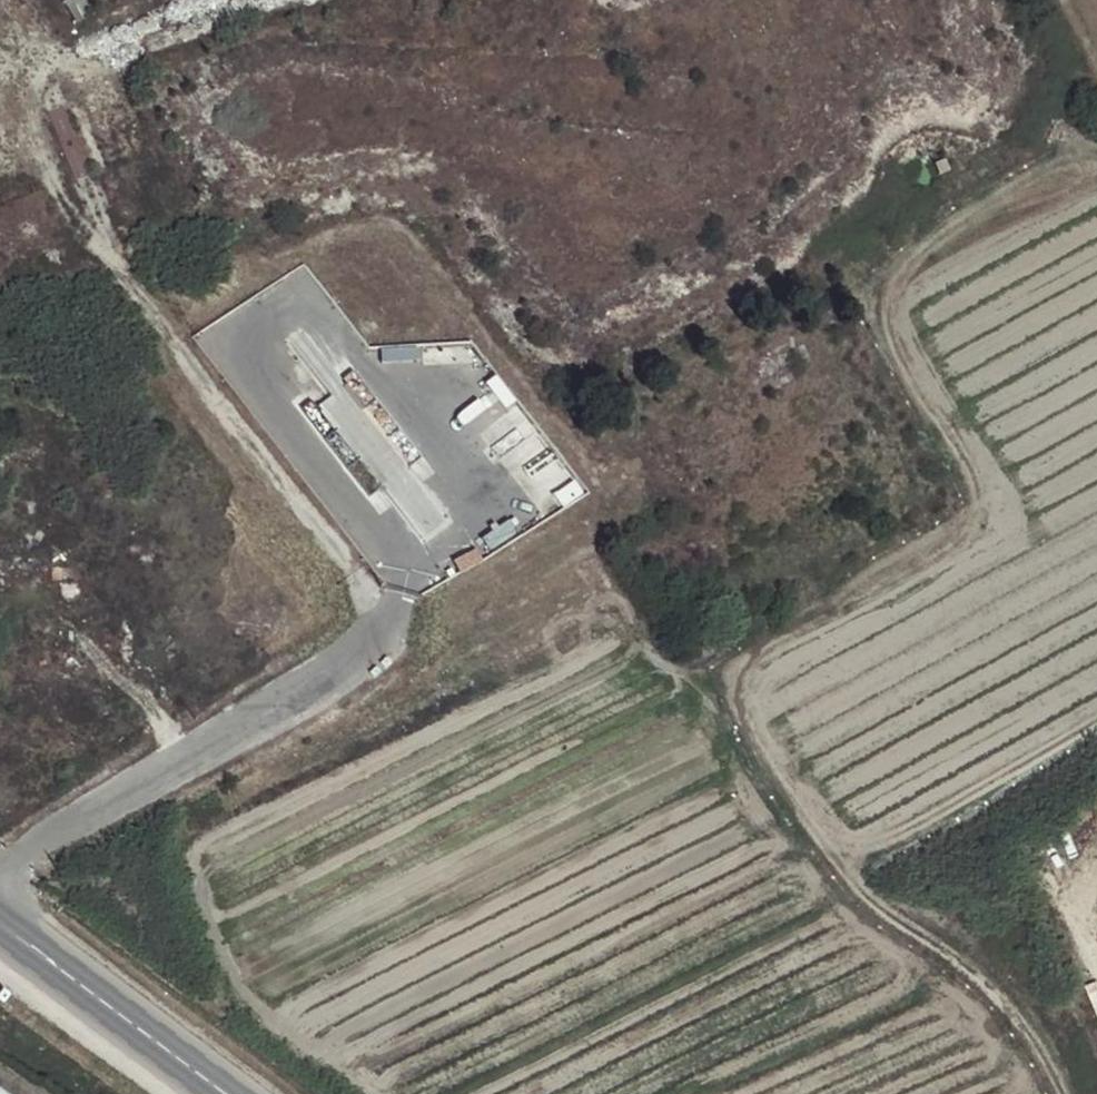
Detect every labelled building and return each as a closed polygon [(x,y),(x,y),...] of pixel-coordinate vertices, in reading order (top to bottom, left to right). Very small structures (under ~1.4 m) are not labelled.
[(950,169),(945,157),(935,162),(940,173),(950,169)] [(0,1084),(0,1093),(16,1093),(0,1084)]
